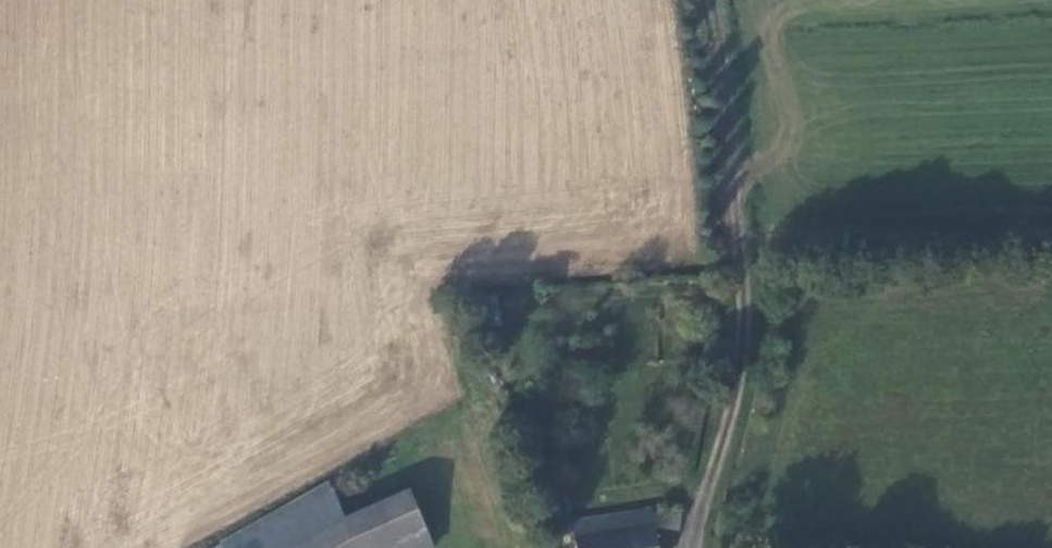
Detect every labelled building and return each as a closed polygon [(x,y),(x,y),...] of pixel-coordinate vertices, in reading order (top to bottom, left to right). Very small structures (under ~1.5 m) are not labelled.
[(424,525),(412,490),(345,519),(329,484),(214,547),(374,547),(424,525)] [(576,516),(579,547),(659,547),(655,509),(576,516)] [(424,525),(374,547),(434,547),(424,525)]
